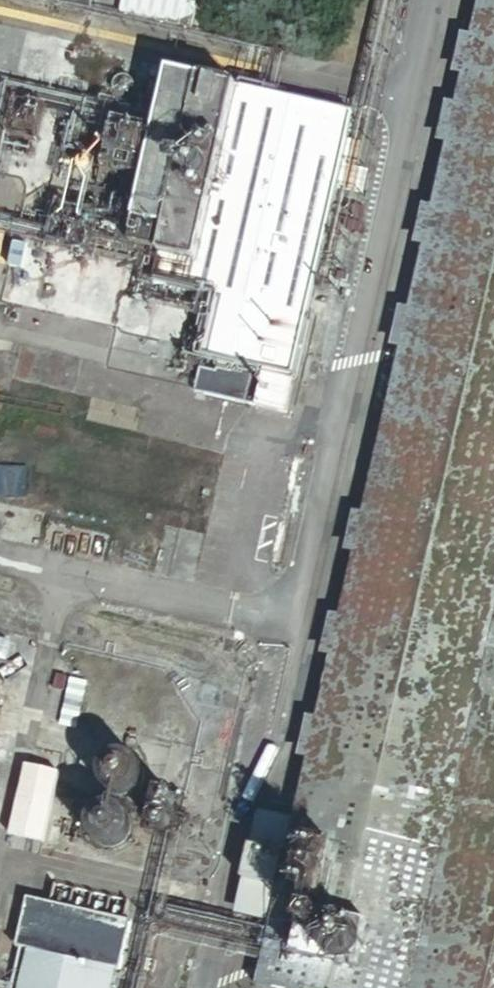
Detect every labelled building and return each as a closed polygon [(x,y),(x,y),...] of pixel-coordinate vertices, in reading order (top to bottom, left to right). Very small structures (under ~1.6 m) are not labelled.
[(58,11),(59,6),(91,13),(94,0),(6,0),(58,11)] [(121,12),(193,28),(199,0),(124,0),(121,12)] [(258,987),(493,987),(493,0),(479,0),(295,821),(272,923),(258,987)] [(356,116),(168,76),(131,250),(156,255),(149,285),(211,298),(199,356),(205,358),(197,393),(292,413),(356,116)] [(51,206),(52,203),(51,200),(49,198),(47,196),(44,195),(41,196),(38,197),(36,199),(35,202),(35,205),(36,208),(39,210),(41,212),(44,212),(47,211),(50,209),(51,206)] [(89,215),(89,212),(89,209),(87,206),(85,205),(82,204),(79,204),(76,206),(74,208),(73,211),(73,214),(74,217),(76,219),(79,220),(82,220),(85,219),(87,217),(89,215)] [(115,220),(116,218),(115,216),(114,214),(113,213),(110,212),(108,212),(106,213),(105,215),(104,217),(104,219),(105,221),(107,222),(108,223),(111,224),(113,223),(114,222),(115,220)] [(27,245),(13,242),(8,267),(22,270),(27,245)] [(146,787),(147,782),(148,776),(147,771),(144,766),(141,762),(137,759),(132,757),(126,756),(121,756),(116,758),(112,761),(108,766),(106,771),(105,776),(105,781),(107,786),(110,791),(113,795),(118,797),(123,799),(129,799),(134,798),(139,795),(143,791),(146,787)] [(46,844),(61,772),(28,765),(14,838),(46,844)] [(172,805),(172,803),(171,801),(169,800),(167,799),(165,799),(163,800),(161,802),(160,804),(160,806),(161,808),(162,810),(164,811),(166,811),(169,811),(171,809),(172,808),(172,805)] [(133,839),(135,834),(135,829),(135,823),(132,818),(129,814),(124,810),(119,808),(114,808),(109,808),(103,810),(99,813),(96,818),(93,823),(92,828),(93,833),(94,838),(97,843),(101,847),(106,849),(111,851),(116,851),(122,849),(126,847),(130,843),(133,839)] [(242,917),(272,923),(295,821),(264,814),(242,917)] [(169,822),(168,821),(168,819),(167,818),(165,817),(164,817),(162,816),(160,817),(159,817),(158,818),(157,819),(156,821),(156,823),(156,824),(156,826),(157,827),(158,828),(160,829),(161,829),(163,829),(165,829),(166,828),(167,827),(168,826),(168,824),(169,822)] [(56,885),(52,908),(24,902),(14,950),(18,951),(12,977),(16,977),(13,987),(110,987),(114,971),(122,973),(132,926),(124,924),(129,901),(56,885)]
